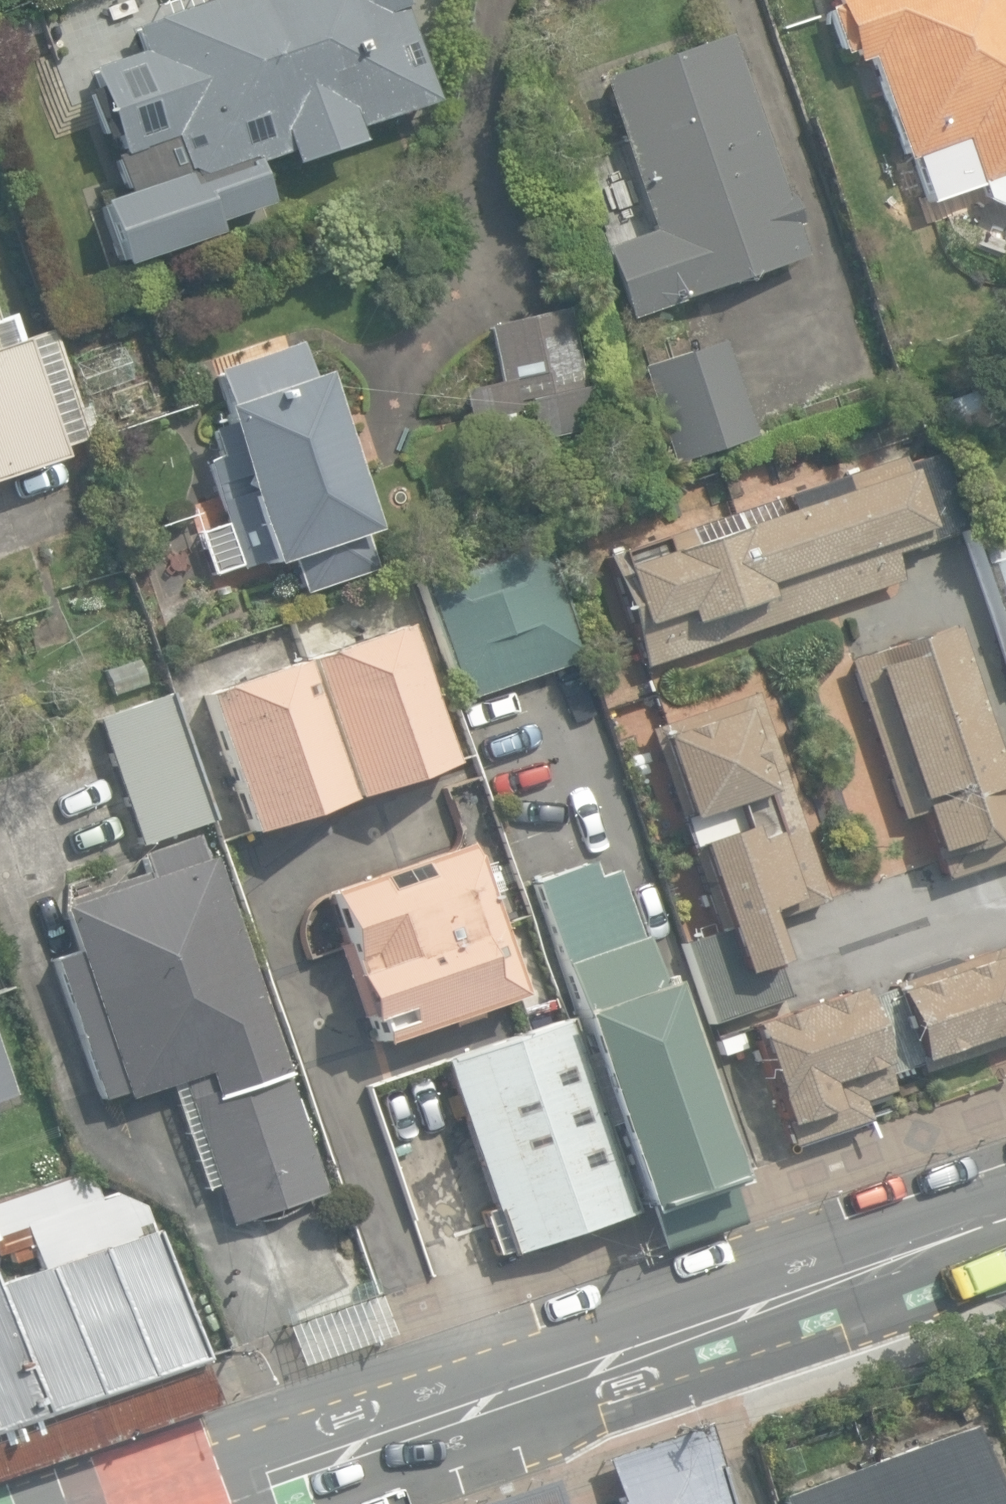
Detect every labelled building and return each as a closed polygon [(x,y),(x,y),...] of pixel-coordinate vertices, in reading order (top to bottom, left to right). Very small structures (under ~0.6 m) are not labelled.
[(397,0),(214,0),(130,31),(138,53),(83,73),(113,158),(127,153),(131,162),(118,197),(151,211),(164,185),(181,178),(185,188),(282,153),(288,168),(355,143),(351,131),(434,101),(397,0)] [(831,7),(823,9),(838,55),(847,52),(850,62),(864,57),(897,162),(921,155),(934,196),(974,184),(978,197),(1005,211),(1005,0),(829,0),(831,7)] [(599,246),(624,320),(803,260),(792,227),(796,226),(786,197),(781,199),(727,34),(596,78),(597,81),(646,230),(599,246)] [(460,389),(472,444),(519,434),(513,406),(583,391),(566,311),(485,328),(497,382),(460,389)] [(59,461),(56,451),(86,441),(49,329),(19,339),(11,314),(0,318),(0,480),(59,461)] [(640,369),(672,464),(755,437),(723,341),(711,345),(640,369)] [(288,558),(300,594),(371,570),(359,534),(368,531),(316,375),(306,378),(295,343),(210,371),(211,372),(223,408),(214,411),(228,453),(202,461),(223,523),(196,532),(210,575),(238,565),(241,574),(288,558)] [(71,364),(82,398),(131,381),(119,348),(71,364)] [(927,403),(939,442),(990,426),(978,387),(927,403)] [(602,557),(639,669),(897,583),(888,556),(960,532),(935,456),(902,467),(899,459),(602,557)] [(967,542),(1005,655),(1005,528),(967,542)] [(415,582),(457,703),(528,678),(581,660),(540,539),(528,543),(415,582)] [(303,657),(351,798),(449,764),(401,624),(303,657)] [(943,881),(1005,860),(1005,790),(950,625),(844,661),(898,819),(916,813),(932,861),(935,860),(943,881)] [(198,698),(243,834),(347,799),(302,664),(198,698)] [(710,1024),(711,1025),(785,998),(758,924),(829,899),(754,691),(649,729),(721,929),(681,943),(710,1024)] [(93,719),(135,846),(209,821),(167,694),(93,719)] [(203,859),(194,835),(135,855),(141,872),(61,900),(63,906),(56,909),(71,952),(49,960),(98,1102),(120,1095),(122,1102),(167,1087),(203,1193),(215,1189),(228,1226),(244,1220),(248,1221),(252,1222),(257,1222),(261,1222),(265,1222),(269,1222),(273,1221),(277,1220),(281,1219),(285,1217),(289,1215),(292,1213),(296,1211),(299,1208),(302,1206),(305,1203),(308,1200),(326,1193),(209,857),(203,859)] [(521,1029),(511,1000),(519,998),(465,843),(324,892),(352,972),(341,976),(358,1024),(369,1021),(377,1045),(449,1020),(452,1029),(479,1019),(486,1041),(521,1029)] [(652,1241),(656,1251),(737,1223),(733,1213),(615,874),(595,880),(587,860),(527,881),(652,1241)] [(801,1152),(867,1130),(859,1105),(889,1095),(884,1078),(917,1067),(919,1074),(1005,1045),(1005,947),(855,997),(852,986),(743,1023),(784,1145),(797,1140),(801,1152)] [(478,1215),(494,1260),(626,1214),(558,1024),(389,1081),(398,1105),(446,1089),(489,1211),(478,1215)] [(8,1094),(0,1069),(0,1097),(8,1094)] [(211,1405),(205,1389),(143,1213),(68,1175),(0,1198),(0,1257),(7,1254),(10,1262),(31,1255),(36,1269),(0,1282),(0,1480),(211,1405)] [(616,1503),(730,1503),(703,1424),(601,1458),(616,1503)] [(776,1498),(779,1503),(993,1503),(967,1430),(776,1498)] [(552,1478),(482,1503),(561,1503),(552,1478)]
